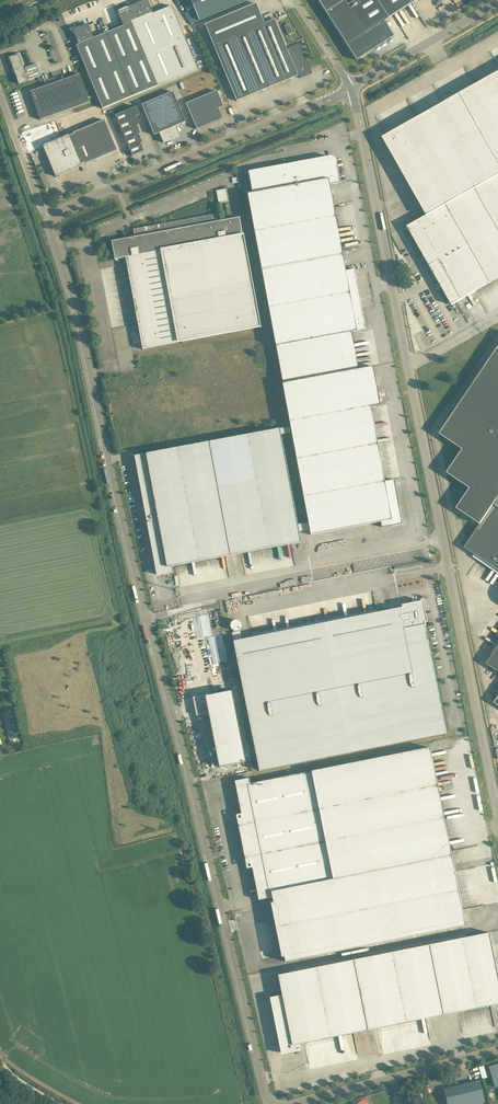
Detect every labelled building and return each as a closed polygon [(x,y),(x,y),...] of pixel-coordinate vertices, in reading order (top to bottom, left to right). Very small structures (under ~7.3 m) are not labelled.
[(132,6),(164,83),(198,69),(171,6),(152,14),(152,13),(153,12),(151,8),(147,0),(145,0),(132,6)] [(201,20),(250,0),(192,0),(201,20)] [(411,3),(417,0),(318,0),(327,14),(357,60),(371,51),(394,36),(384,21),(411,3)] [(256,3),(205,25),(213,45),(237,101),(257,93),(298,75),(300,75),(301,78),(301,77),(311,73),(299,45),(289,49),(289,48),(288,48),(289,49),(287,50),(274,19),(265,24),(256,3)] [(138,94),(164,83),(132,6),(128,7),(117,12),(123,25),(124,24),(124,25),(111,31),(93,38),(93,37),(94,37),(88,24),(73,30),(78,43),(79,43),(79,44),(76,45),(101,103),(103,109),(138,94)] [(28,80),(41,76),(37,64),(24,68),(19,54),(9,58),(14,69),(19,84),(28,81),(28,80)] [(458,198),(486,182),(497,176),(497,73),(383,138),(427,216),(408,227),(458,198)] [(80,74),(30,92),(41,120),(90,102),(80,74)] [(186,103),(197,129),(222,119),(218,108),(223,106),(217,91),(186,103)] [(173,92),(142,105),(154,135),(159,133),(163,143),(180,136),(175,126),(185,122),(173,92)] [(140,115),(137,106),(115,115),(132,156),(144,151),(140,143),(142,142),(139,134),(141,133),(137,125),(139,124),(136,116),(140,115)] [(86,163),(117,151),(104,120),(74,133),(74,134),(69,135),(69,134),(43,145),(47,156),(49,156),(53,165),(51,165),(56,176),(82,166),(81,165),(86,163)] [(172,572),(173,572),(172,566),(206,560),(256,550),(301,542),(299,531),(304,530),(310,529),(311,535),(380,522),(381,527),(402,523),(394,480),(385,481),(380,454),(378,444),(371,407),(380,405),(373,366),(358,369),(351,332),(366,329),(365,324),(355,269),(346,271),(330,185),(337,184),(337,183),(340,183),(336,161),(335,159),(334,158),(332,157),(330,157),(249,172),(249,175),(253,193),(247,194),(249,200),(265,286),(276,346),(283,383),(290,422),(291,427),(285,428),(270,430),(235,437),(185,446),(134,456),(135,456),(157,574),(172,572)] [(497,203),(497,176),(486,182),(497,203)] [(497,268),(497,203),(486,182),(458,198),(497,268)] [(218,203),(229,200),(226,188),(216,190),(218,203)] [(408,227),(411,233),(412,233),(449,298),(449,299),(452,305),(497,279),(497,268),(458,198),(408,227)] [(150,433),(276,408),(239,211),(127,233),(126,230),(112,232),(150,433)] [(497,498),(497,348),(440,434),(463,449),(447,473),(470,488),(457,508),(480,524),(465,547),(497,570),(497,507),(494,504),(497,498)] [(424,622),(427,622),(423,600),(401,605),(402,607),(242,639),(240,631),(239,631),(239,630),(241,628),(241,626),(241,624),(240,622),(238,620),(236,620),(234,620),(232,621),(231,623),(230,625),(231,627),(232,629),(234,630),(234,632),(232,632),(234,641),(259,770),(446,733),(424,622)] [(213,636),(205,638),(209,654),(216,653),(213,636)] [(487,663),(497,671),(497,647),(487,663)] [(219,767),(247,762),(233,690),(195,697),(198,713),(209,711),(219,767)] [(9,710),(3,711),(9,737),(15,736),(9,710)] [(259,899),(272,897),(271,891),(446,856),(447,865),(453,864),(430,747),(250,783),(249,778),(235,781),(242,818),(237,819),(246,863),(251,862),(259,899)] [(357,947),(465,925),(463,914),(453,864),(447,865),(446,856),(271,891),(272,897),(273,902),(271,902),(281,957),(284,956),(285,961),(357,947)] [(282,995),(271,997),(282,1053),(300,1050),(299,1043),(497,1004),(497,978),(489,932),(473,936),(466,937),(278,974),(282,995)] [(490,1066),(489,1066),(495,1087),(497,1086),(497,1063),(490,1066)] [(447,1103),(474,1103),(485,1101),(479,1079),(446,1088),(443,1089),(447,1103)]
